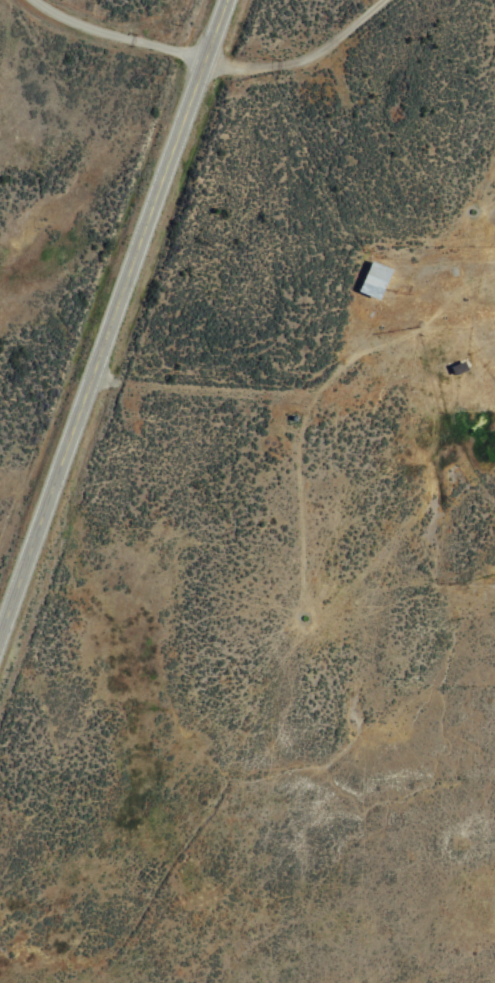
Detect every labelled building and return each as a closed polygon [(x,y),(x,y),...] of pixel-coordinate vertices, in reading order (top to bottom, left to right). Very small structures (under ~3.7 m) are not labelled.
[(390,268),(370,259),(357,290),(377,299),(390,268)]
